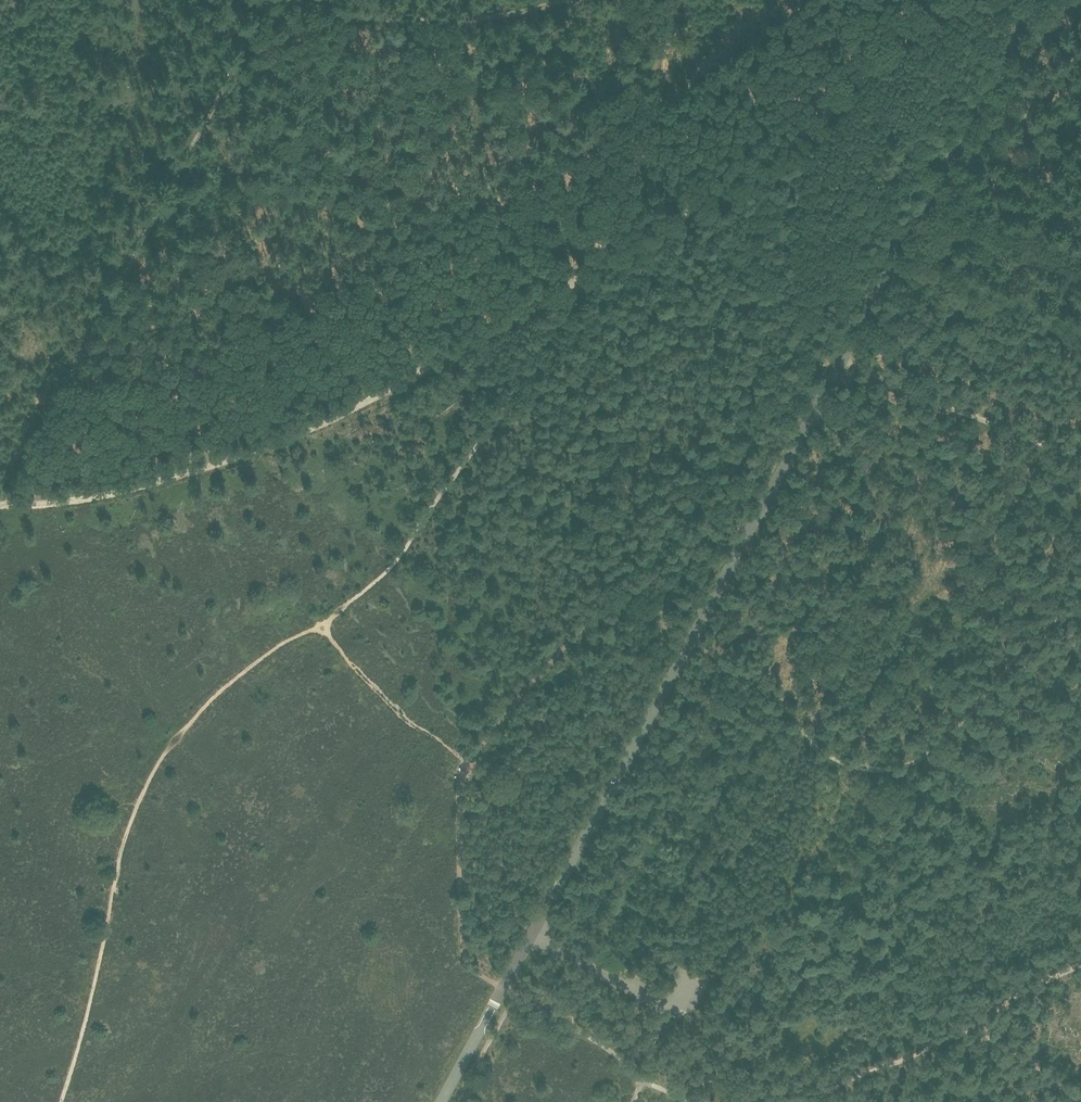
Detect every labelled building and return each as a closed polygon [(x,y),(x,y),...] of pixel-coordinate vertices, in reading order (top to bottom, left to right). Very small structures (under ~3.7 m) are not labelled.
[(884,498),(888,490),(880,486),(876,494),(884,498)]
